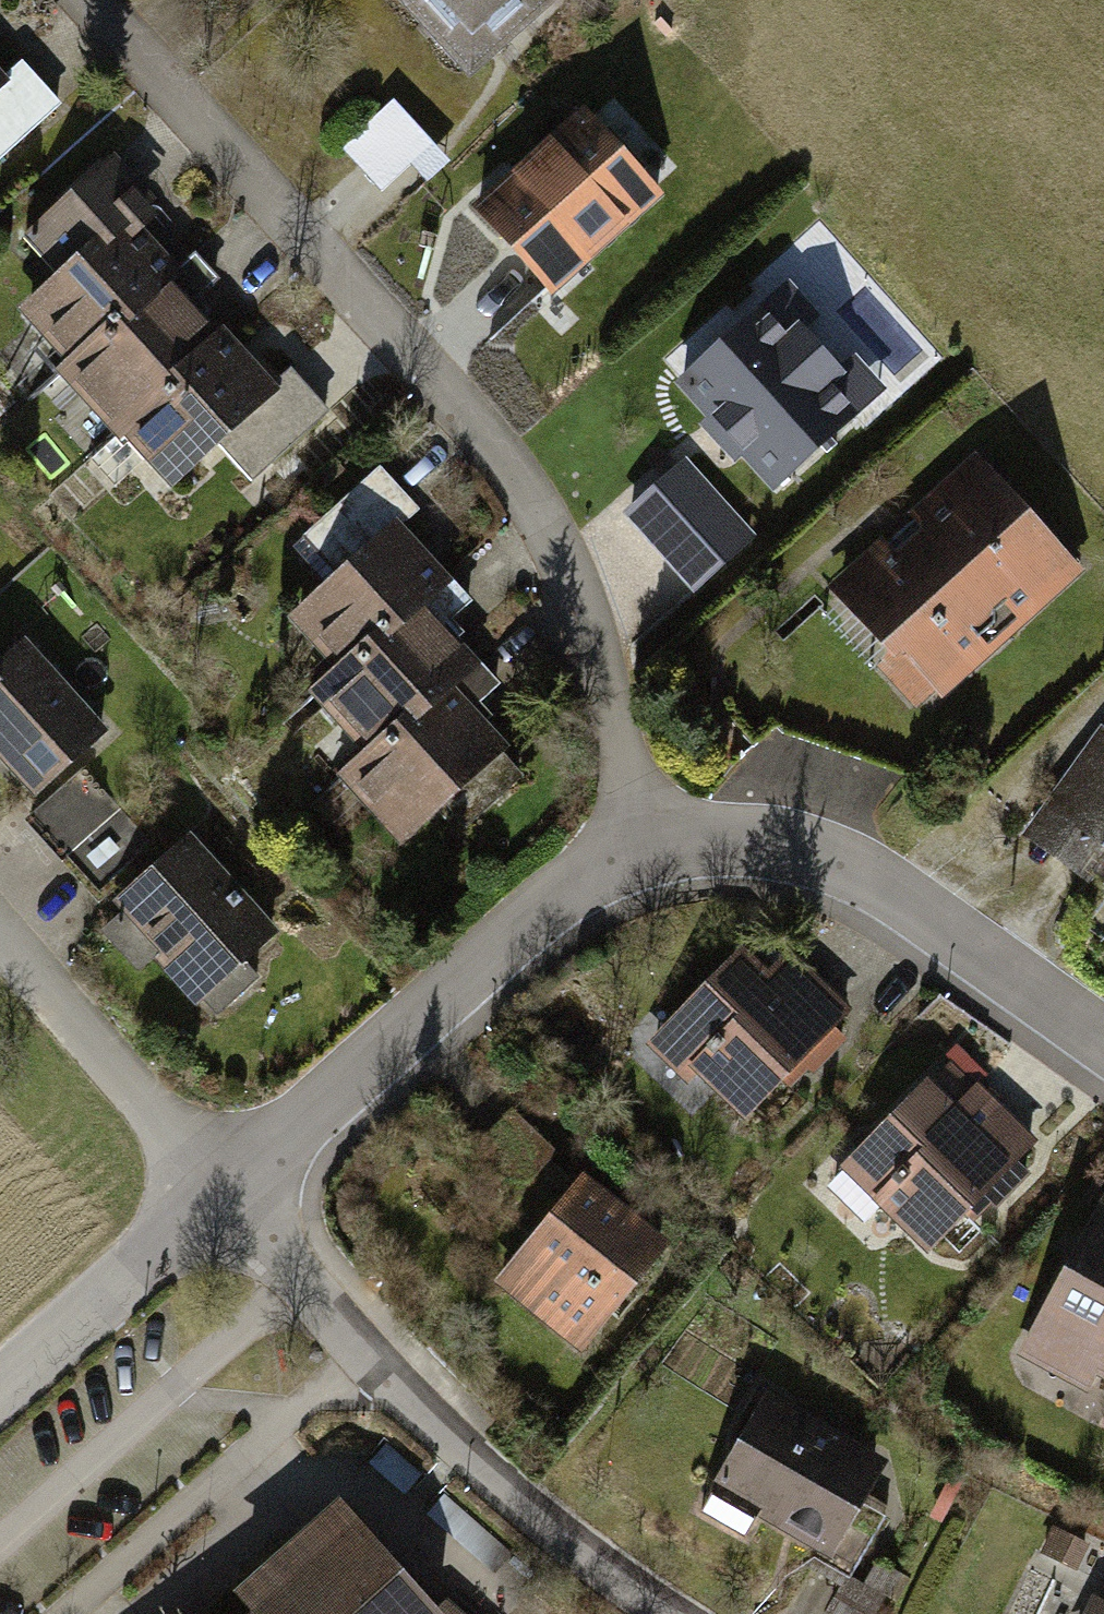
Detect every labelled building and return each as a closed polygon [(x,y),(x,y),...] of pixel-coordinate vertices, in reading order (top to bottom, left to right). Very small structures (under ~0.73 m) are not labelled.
[(464,77),(553,0),(396,0),(464,77)] [(9,88),(0,96),(0,159),(59,107),(27,72),(9,88)] [(0,77),(0,96),(9,88),(0,77)] [(446,164),(394,106),(343,152),(380,193),(408,168),(423,185),(446,164)] [(653,189),(581,108),(477,200),(548,281),(653,189)] [(152,216),(105,163),(20,238),(54,276),(118,219),(131,234),(152,216)] [(131,234),(118,219),(54,276),(9,315),(70,383),(179,288),(131,234)] [(226,341),(179,288),(70,383),(117,437),(226,341)] [(760,308),(680,381),(774,483),(853,411),(824,380),(836,370),(798,329),(787,338),(760,308)] [(164,490),(215,445),(273,394),(226,341),(117,437),(164,490)] [(290,379),(273,394),(215,445),(250,486),(326,419),(290,379)] [(875,654),(921,708),(1091,563),(1003,460),(854,585),(897,635),(875,654)] [(678,461),(625,508),(695,587),(748,540),(678,461)] [(302,536),(336,572),(391,521),(399,531),(420,512),(378,466),(302,536)] [(447,582),(399,531),(391,521),(336,572),(280,623),(336,684),(424,604),(447,582)] [(308,710),(364,772),(454,689),(480,665),(424,604),(336,684),(308,710)] [(33,625),(1,654),(0,653),(0,739),(49,791),(123,722),(33,625)] [(338,796),(394,857),(436,818),(457,840),(519,783),(499,761),(511,750),(454,689),(364,772),(338,796)] [(1103,754),(1060,815),(1103,846),(1103,754)] [(255,951),(290,918),(201,820),(116,897),(124,906),(111,917),(148,959),(161,947),(219,1011),(269,966),(255,951)] [(839,1013),(860,993),(802,932),(778,955),(750,926),(647,1025),(688,1067),(706,1050),(752,1097),(786,1064),(801,1079),(854,1028),(839,1013)] [(1028,1149),(1049,1126),(968,1049),(948,1070),(932,1055),(841,1150),(939,1243),(991,1188),(1007,1203),(1043,1164),(1028,1149)] [(568,1141),(516,1094),(479,1135),(531,1182),(568,1141)] [(499,1269),(588,1344),(685,1229),(596,1154),(499,1269)] [(1020,1337),(1099,1381),(1103,1372),(1103,1187),(1020,1337)] [(780,1368),(709,1491),(756,1517),(769,1494),(844,1537),(902,1437),(780,1368)] [(346,1511),(237,1609),(241,1613),(439,1613),(346,1511)] [(1076,1552),(1044,1613),(1103,1613),(1103,1566),(1076,1552)] [(449,1613),(476,1613),(460,1601),(449,1613)]
